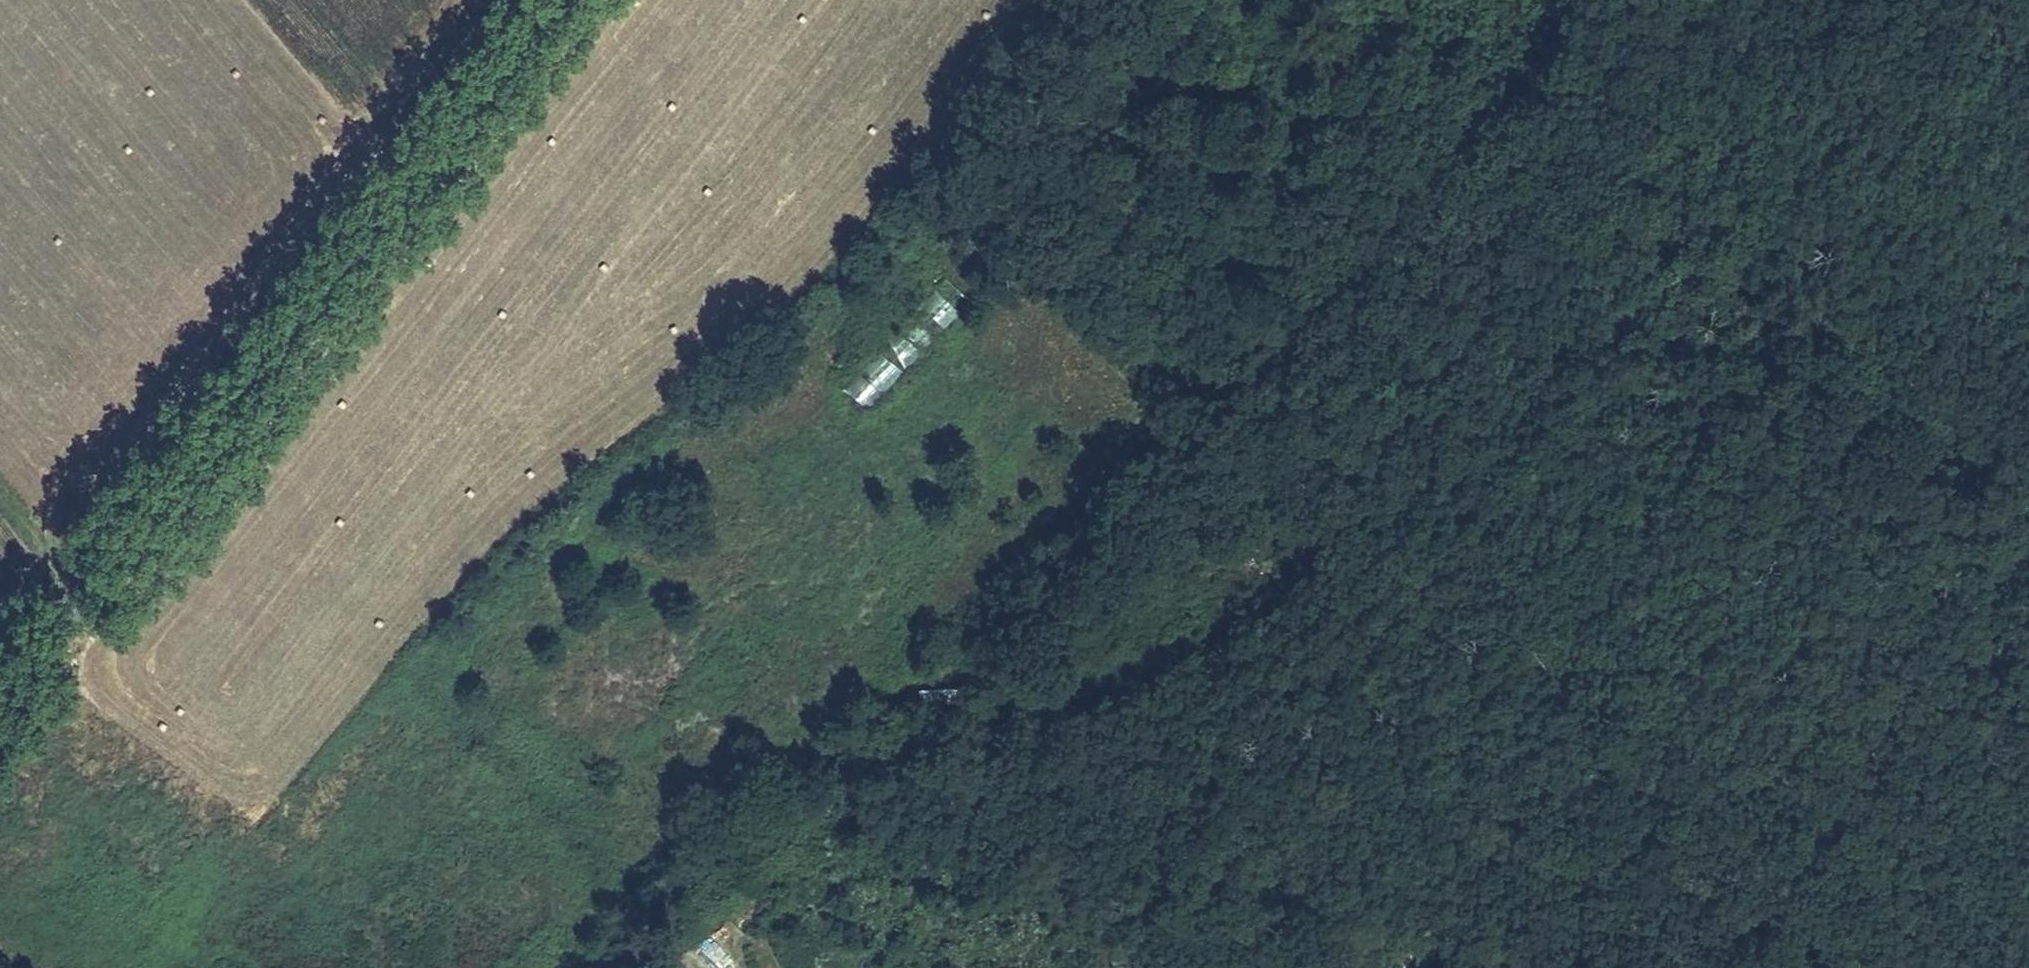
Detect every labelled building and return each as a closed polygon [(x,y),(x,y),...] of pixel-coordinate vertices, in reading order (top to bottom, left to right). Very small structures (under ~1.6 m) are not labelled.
[(917,308),(942,330),(961,309),(935,287),(917,308)] [(909,316),(898,331),(924,350),(935,334),(909,316)] [(894,334),(885,349),(911,363),(919,348),(894,334)] [(842,388),(864,410),(901,372),(878,350),(842,388)] [(958,702),(958,690),(918,690),(918,702),(958,702)]
